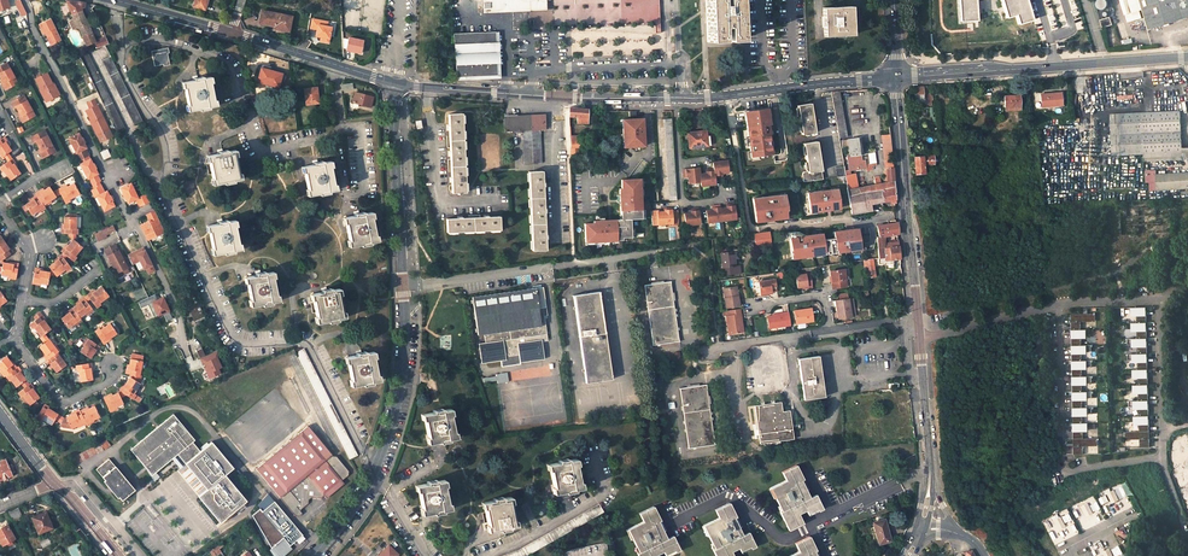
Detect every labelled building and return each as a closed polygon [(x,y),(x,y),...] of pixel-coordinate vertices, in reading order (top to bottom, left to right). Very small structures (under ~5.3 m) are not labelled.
[(9,7),(7,0),(0,0),(0,10),(9,7)] [(22,16),(27,14),(20,0),(19,0),(15,2),(22,16)] [(95,41),(80,8),(84,7),(85,2),(76,1),(67,0),(65,0),(74,19),(78,27),(83,37),(86,45),(95,41)] [(193,6),(203,9),(204,4),(206,4),(207,0),(195,0),(193,6)] [(452,19),(460,18),(459,0),(451,0),(452,19)] [(483,11),(545,9),(544,0),(482,0),(483,11)] [(708,41),(721,41),(721,27),(725,27),(726,40),(740,40),(738,0),(724,0),(724,4),(720,4),(719,0),(706,0),(708,41)] [(960,21),(976,20),(976,0),(959,0),(960,21)] [(1027,0),(1000,0),(1006,19),(1015,16),(1018,24),(1032,19),(1027,0)] [(1109,0),(1098,0),(1096,1),(1101,9),(1111,3),(1109,0)] [(1143,9),(1140,0),(1129,0),(1133,12),(1143,9)] [(1143,9),(1149,29),(1164,24),(1164,26),(1170,24),(1170,23),(1187,17),(1187,0),(1140,0),(1143,9)] [(851,6),(823,7),(824,36),(853,35),(851,6)] [(268,12),(262,11),(260,23),(275,26),(275,25),(277,26),(276,29),(287,31),(289,18),(268,13),(268,12)] [(328,24),(329,20),(312,17),(310,29),(316,30),(314,39),(330,41),(333,25),(328,24)] [(1100,20),(1103,27),(1113,24),(1110,17),(1100,20)] [(50,18),(39,24),(43,34),(45,33),(51,45),(61,40),(50,18)] [(78,27),(74,19),(69,21),(73,29),(78,27)] [(501,76),(499,30),(496,31),(498,73),(457,77),(457,79),(492,77),(501,76)] [(498,73),(496,31),(453,33),(457,77),(498,73)] [(363,40),(349,37),(346,49),(360,52),(363,40)] [(166,48),(151,51),(154,66),(163,64),(169,63),(167,52),(166,48)] [(125,129),(87,51),(78,55),(117,133),(125,129)] [(111,56),(103,60),(134,124),(142,120),(111,56)] [(0,67),(0,77),(3,83),(2,84),(5,90),(15,85),(12,79),(14,78),(7,63),(0,67)] [(281,73),(261,68),(257,81),(278,87),(281,73)] [(48,73),(36,79),(41,89),(40,89),(47,101),(58,96),(52,84),(53,83),(48,73)] [(192,80),(183,82),(184,88),(188,105),(189,111),(198,109),(208,107),(214,106),(213,100),(209,82),(208,77),(202,78),(192,80)] [(61,94),(54,82),(53,83),(52,84),(58,96),(61,94)] [(921,101),(922,105),(931,105),(929,86),(922,87),(923,100),(921,101)] [(315,87),(304,89),(306,104),(318,103),(317,92),(316,92),(315,87)] [(914,87),(915,101),(921,101),(923,100),(922,87),(914,87)] [(847,136),(839,91),(831,91),(839,137),(847,136)] [(373,96),(355,92),(352,102),(370,106),(373,96)] [(1062,104),(1061,92),(1040,94),(1041,106),(1062,104)] [(1019,99),(1019,95),(1004,96),(1005,107),(1009,107),(1019,106),(1019,109),(1023,108),(1022,99),(1019,99)] [(16,107),(21,117),(20,117),(23,122),(33,117),(30,112),(32,111),(24,96),(11,102),(14,108),(16,107)] [(110,131),(94,100),(87,103),(91,109),(87,111),(92,121),(93,123),(92,124),(98,137),(110,131)] [(810,102),(797,105),(802,134),(815,132),(810,102)] [(569,107),(569,116),(577,116),(577,121),(580,121),(587,121),(588,109),(569,107)] [(773,154),(768,124),(770,124),(768,108),(744,112),(747,128),(752,157),(773,154)] [(1179,111),(1142,113),(1144,160),(1182,159),(1179,111)] [(448,114),(452,193),(458,193),(458,194),(460,194),(460,193),(465,192),(462,113),(448,114)] [(1144,160),(1142,113),(1121,114),(1121,134),(1123,161),(1144,160)] [(1121,134),(1121,114),(1111,114),(1112,134),(1121,134)] [(522,130),(524,163),(542,163),(540,129),(546,129),(545,115),(504,117),(504,131),(522,130)] [(643,141),(642,118),(624,119),(624,128),(622,128),(623,141),(626,141),(626,146),(640,146),(640,141),(643,141)] [(672,118),(663,119),(669,200),(677,200),(672,118)] [(706,130),(687,132),(689,147),(708,145),(706,130)] [(36,142),(41,152),(40,153),(43,159),(53,153),(50,147),(52,146),(44,131),(31,137),(34,143),(36,142)] [(75,154),(78,161),(88,156),(89,156),(86,149),(84,144),(85,143),(82,138),(82,139),(79,134),(69,139),(76,153),(75,154)] [(580,135),(570,136),(571,147),(578,147),(580,147),(580,139),(585,139),(585,135),(580,135)] [(5,142),(6,141),(4,137),(1,139),(0,139),(0,156),(0,157),(3,155),(7,152),(10,150),(5,142)] [(858,137),(848,139),(842,140),(843,149),(849,148),(850,155),(847,155),(848,162),(855,161),(855,162),(865,160),(861,160),(860,154),(858,137)] [(822,170),(817,140),(803,143),(807,170),(804,171),(802,173),(803,180),(813,179),(822,178),(821,170),(822,170)] [(217,153),(208,155),(209,161),(212,178),(214,184),(223,182),(233,180),(239,179),(238,173),(234,156),(233,150),(227,151),(217,153)] [(3,155),(8,162),(12,159),(7,152),(3,155)] [(90,159),(88,156),(78,161),(80,165),(90,159)] [(933,156),(914,157),(915,174),(924,173),(924,165),(934,164),(933,156)] [(13,164),(15,163),(12,159),(8,162),(0,167),(0,169),(2,171),(3,170),(10,180),(19,174),(13,164)] [(90,159),(80,165),(87,179),(89,179),(92,185),(99,182),(100,181),(97,174),(98,174),(95,169),(96,169),(93,164),(90,159)] [(699,167),(683,169),(684,177),(688,176),(689,183),(701,181),(701,186),(715,184),(715,177),(722,176),(722,173),(729,172),(727,160),(713,161),(714,168),(706,169),(706,173),(700,174),(699,167)] [(855,162),(856,169),(865,167),(865,160),(855,162)] [(313,164),(303,166),(304,172),(308,189),(309,195),(319,193),(328,191),(334,190),(333,184),(329,167),(328,161),(322,162),(313,164)] [(838,176),(846,176),(844,168),(844,165),(835,167),(837,177),(838,176)] [(528,171),(532,251),(546,250),(542,170),(528,171)] [(1156,174),(1157,189),(1187,187),(1187,172),(1156,174)] [(846,180),(846,176),(838,176),(841,197),(849,196),(848,190),(847,184),(846,180)] [(641,209),(640,190),(638,190),(638,188),(640,187),(640,186),(640,178),(621,179),(622,188),(620,188),(620,194),(620,202),(621,202),(622,206),(621,206),(621,214),(623,214),(623,219),(620,219),(611,219),(611,221),(604,221),(604,220),(599,220),(594,220),(594,223),(585,223),(586,241),(603,241),(612,240),(618,240),(622,240),(622,237),(631,237),(631,228),(630,219),(642,218),(641,209)] [(829,202),(826,183),(825,183),(824,178),(822,178),(813,179),(814,185),(817,204),(829,202)] [(888,182),(848,190),(849,196),(863,193),(881,190),(895,187),(894,181),(888,182)] [(69,199),(80,194),(76,186),(74,183),(64,188),(63,187),(59,189),(61,193),(66,203),(70,201),(69,199)] [(138,198),(131,183),(121,188),(123,193),(122,194),(125,199),(126,198),(128,203),(136,199),(139,207),(150,201),(147,194),(138,198)] [(104,192),(100,185),(94,189),(91,190),(95,197),(96,197),(104,211),(114,206),(111,201),(112,200),(109,195),(109,196),(106,191),(104,192)] [(53,192),(50,187),(41,192),(40,191),(36,194),(37,195),(44,206),(45,207),(50,204),(48,202),(57,197),(56,196),(53,192)] [(895,187),(881,190),(883,201),(890,200),(896,199),(895,187)] [(783,190),(760,194),(760,195),(761,204),(762,207),(771,206),(785,203),(783,190)] [(881,190),(863,193),(866,211),(872,210),(871,204),(883,201),(881,190)] [(849,196),(841,197),(844,212),(852,211),(852,214),(866,211),(863,193),(849,196)] [(33,215),(41,210),(42,211),(46,208),(45,207),(44,206),(37,195),(33,198),(34,199),(26,205),(33,215)] [(712,210),(706,210),(707,223),(736,219),(734,203),(726,204),(727,208),(720,209),(720,205),(712,206),(712,210)] [(679,224),(678,210),(672,211),(672,208),(664,208),(664,211),(658,212),(658,210),(652,211),(653,225),(673,223),(673,224),(679,224)] [(690,212),(684,213),(686,225),(700,223),(698,208),(690,209),(690,212)] [(149,239),(165,232),(155,211),(150,213),(154,220),(151,222),(150,221),(142,224),(149,239)] [(354,215),(344,217),(345,223),(349,240),(350,246),(360,244),(369,242),(375,241),(374,235),(371,218),(370,212),(364,213),(354,215)] [(76,227),(76,216),(64,216),(64,227),(62,227),(62,232),(70,232),(76,232),(78,232),(78,227),(76,227)] [(446,219),(447,233),(500,230),(499,216),(446,219)] [(217,223),(207,225),(208,231),(212,249),(213,254),(223,252),(233,250),(239,249),(237,243),(234,226),(233,220),(227,221),(217,223)] [(897,222),(877,225),(880,237),(876,237),(879,257),(885,256),(884,247),(885,243),(886,236),(898,234),(897,222)] [(114,229),(112,225),(96,233),(97,235),(95,236),(96,238),(114,229)] [(793,234),(796,258),(807,257),(806,252),(808,252),(809,256),(814,256),(812,236),(799,238),(798,234),(793,234)] [(0,236),(0,260),(1,259),(13,252),(9,247),(8,248),(0,236)] [(75,256),(82,247),(75,241),(73,240),(66,248),(64,247),(61,251),(63,253),(67,256),(74,261),(77,257),(75,256)] [(116,244),(105,249),(117,273),(128,267),(116,244)] [(141,260),(148,275),(156,271),(145,246),(128,254),(133,264),(141,260)] [(886,269),(894,269),(893,259),(900,258),(899,246),(884,247),(885,256),(885,259),(886,269)] [(722,267),(723,274),(737,273),(736,265),(735,265),(734,260),(732,260),(731,251),(721,253),(723,267),(722,267)] [(56,276),(65,270),(67,272),(71,268),(64,259),(61,255),(57,259),(58,260),(49,267),(56,276)] [(874,262),(873,258),(864,259),(866,278),(876,276),(874,262)] [(9,277),(14,278),(18,263),(12,262),(12,263),(3,262),(2,265),(0,274),(9,275),(9,277)] [(128,267),(117,273),(119,277),(130,272),(128,267)] [(50,272),(40,271),(40,270),(40,269),(35,268),(32,283),(37,284),(37,282),(48,284),(50,272)] [(830,271),(833,288),(847,286),(844,269),(830,271)] [(255,275),(245,277),(247,282),(250,300),(251,305),(261,304),(271,301),(277,300),(276,294),(272,277),(271,272),(265,273),(255,275)] [(795,276),(797,288),(803,287),(807,286),(807,288),(812,287),(810,273),(795,276)] [(758,282),(760,294),(776,291),(774,280),(758,282)] [(644,285),(653,345),(679,341),(670,281),(644,285)] [(101,285),(92,292),(91,291),(87,294),(90,298),(97,307),(101,304),(99,302),(109,295),(101,285)] [(543,286),(472,296),(478,335),(484,334),(485,343),(479,344),(481,363),(501,360),(502,367),(521,364),(521,362),(544,359),(542,341),(548,340),(544,315),(547,315),(543,286)] [(723,288),(726,307),(739,305),(738,295),(736,296),(735,287),(723,288)] [(321,292),(312,293),(313,299),(316,317),(317,322),(327,320),(337,318),(342,317),(341,311),(338,294),(337,288),(331,290),(321,292)] [(573,295),(586,382),(612,379),(599,291),(573,295)] [(851,317),(849,299),(845,299),(844,293),(836,294),(838,306),(837,306),(838,319),(851,317)] [(170,310),(164,295),(153,300),(152,296),(139,302),(141,306),(148,303),(154,317),(170,310)] [(193,321),(204,318),(197,296),(186,300),(193,321)] [(80,302),(72,308),(80,317),(87,311),(89,313),(93,310),(86,301),(83,297),(79,300),(80,302)] [(1146,307),(1133,307),(1133,315),(1137,315),(1137,323),(1146,323),(1146,315),(1146,307)] [(69,312),(62,318),(69,327),(77,321),(78,323),(82,320),(80,317),(72,308),(68,311),(69,312)] [(1083,314),(1071,314),(1072,321),(1072,329),(1081,329),(1081,321),(1096,321),(1096,314),(1087,314),(1087,308),(1083,308),(1083,314)] [(730,334),(743,332),(742,321),(740,321),(739,314),(741,314),(740,309),(726,310),(727,315),(726,316),(727,326),(729,325),(730,334)] [(794,311),(796,323),(813,321),(811,309),(794,311)] [(773,317),(767,317),(769,329),(790,325),(788,312),(774,314),(775,316),(773,317)] [(51,329),(44,320),(45,319),(42,314),(36,319),(29,323),(33,328),(34,327),(41,336),(45,333),(51,329)] [(110,323),(100,329),(99,328),(95,331),(104,344),(108,340),(107,339),(117,333),(110,323)] [(1146,323),(1137,323),(1127,323),(1127,329),(1133,329),(1133,330),(1137,330),(1137,338),(1147,338),(1147,330),(1146,323)] [(1081,329),(1072,329),(1072,336),(1072,345),(1082,345),(1081,337),(1086,337),(1085,329),(1081,329)] [(41,336),(40,337),(44,343),(49,339),(45,333),(41,336)] [(91,358),(96,349),(98,350),(100,346),(87,338),(84,342),(86,343),(80,351),(91,358)] [(1147,345),(1147,338),(1137,338),(1128,338),(1128,344),(1133,344),(1133,346),(1137,346),(1138,354),(1147,354),(1147,345)] [(55,347),(49,339),(44,343),(39,346),(46,354),(44,355),(47,359),(59,351),(60,350),(57,346),(55,347)] [(1091,345),(1082,345),(1072,345),(1072,351),(1072,361),(1082,361),(1082,353),(1086,353),(1086,351),(1092,351),(1091,345)] [(202,348),(197,350),(209,379),(221,374),(219,368),(222,366),(218,356),(220,355),(218,350),(205,355),(202,348)] [(349,459),(357,455),(305,350),(300,352),(300,350),(296,352),(349,459)] [(50,363),(56,371),(66,364),(60,356),(62,355),(59,351),(47,359),(46,360),(49,364),(50,363)] [(356,355),(346,356),(347,362),(351,379),(352,385),(362,383),(371,381),(377,380),(376,374),(373,357),(371,351),(366,353),(356,355)] [(1147,354),(1138,354),(1128,354),(1128,360),(1134,360),(1134,361),(1138,361),(1138,369),(1148,369),(1147,360),(1147,354)] [(9,361),(6,356),(0,361),(0,368),(2,371),(1,372),(4,377),(5,375),(12,370),(16,367),(13,363),(12,364),(9,361)] [(798,359),(804,399),(824,396),(818,356),(798,359)] [(140,370),(142,360),(131,358),(129,368),(127,367),(126,372),(128,373),(141,376),(142,371),(140,370)] [(1082,361),(1072,361),(1072,366),(1072,377),(1082,376),(1082,368),(1086,368),(1086,367),(1092,366),(1091,360),(1082,361)] [(80,380),(93,379),(91,367),(93,367),(92,362),(76,365),(77,369),(79,369),(80,380)] [(10,378),(16,386),(21,383),(25,379),(19,371),(21,370),(18,366),(16,367),(12,370),(5,375),(8,379),(10,378)] [(1148,376),(1148,369),(1138,369),(1134,369),(1134,377),(1138,377),(1138,385),(1148,385),(1148,376)] [(507,372),(496,374),(498,383),(509,381),(507,372)] [(1092,376),(1082,376),(1072,377),(1073,382),(1073,392),(1083,392),(1082,384),(1087,384),(1087,382),(1092,382),(1092,376)] [(135,393),(141,383),(131,377),(125,386),(124,385),(120,390),(122,390),(125,393),(133,398),(136,394),(135,393)] [(29,384),(25,379),(21,383),(24,387),(29,384)] [(22,395),(29,404),(38,397),(32,388),(33,387),(30,383),(29,384),(24,387),(18,392),(20,396),(22,395)] [(680,388),(689,448),(715,444),(706,384),(680,388)] [(1148,385),(1138,385),(1134,385),(1134,392),(1138,392),(1139,400),(1148,400),(1148,391),(1148,385)] [(119,392),(110,396),(109,395),(105,397),(111,411),(116,409),(115,407),(124,403),(120,395),(119,392)] [(883,393),(886,412),(896,411),(895,404),(894,404),(893,400),(892,392),(883,393)] [(1083,392),(1073,392),(1073,396),(1073,408),(1083,407),(1083,399),(1087,399),(1087,398),(1092,398),(1092,392),(1083,392)] [(1149,406),(1148,400),(1139,400),(1129,401),(1130,407),(1135,406),(1135,408),(1139,408),(1139,416),(1149,416),(1149,406)] [(754,405),(760,443),(794,438),(792,429),(790,429),(788,415),(790,415),(790,410),(782,411),(781,402),(754,405)] [(58,413),(48,407),(48,406),(44,403),(36,417),(40,419),(41,418),(51,424),(55,418),(58,413)] [(91,420),(100,416),(95,405),(86,409),(85,408),(80,410),(86,423),(87,424),(92,422),(91,420)] [(1092,407),(1083,407),(1073,408),(1073,411),(1073,423),(1083,423),(1083,415),(1087,415),(1087,413),(1092,413),(1092,407)] [(72,427),(81,423),(82,425),(86,423),(80,410),(80,409),(75,411),(76,412),(65,417),(62,415),(62,416),(59,421),(61,422),(60,424),(63,426),(72,427)] [(433,412),(424,414),(425,420),(428,437),(429,443),(439,441),(449,439),(455,437),(454,432),(450,414),(449,409),(443,410),(433,412)] [(173,414),(130,449),(152,475),(177,454),(207,489),(199,496),(220,522),(246,500),(224,474),(232,467),(211,442),(200,451),(192,442),(194,439),(173,414)] [(1149,416),(1139,416),(1135,416),(1135,424),(1139,424),(1140,432),(1149,431),(1149,421),(1149,416)] [(1083,423),(1073,423),(1073,427),(1074,439),(1083,438),(1083,430),(1087,430),(1087,423),(1083,423)] [(311,497),(320,497),(324,494),(326,497),(344,482),(342,480),(348,474),(348,470),(336,456),(332,455),(307,425),(255,468),(294,514),(298,515),(302,512),(299,510),(308,503),(308,499),(311,497)] [(914,430),(902,432),(902,435),(903,441),(915,440),(914,430)] [(1149,436),(1149,431),(1140,432),(1125,432),(1125,440),(1140,439),(1140,447),(1150,447),(1149,436)] [(1098,438),(1083,438),(1074,439),(1074,442),(1074,454),(1083,454),(1083,446),(1098,446),(1098,438)] [(56,439),(51,443),(54,447),(59,443),(56,439)] [(94,447),(72,457),(76,464),(97,453),(94,447)] [(135,489),(109,458),(96,469),(105,480),(104,481),(118,498),(119,497),(122,500),(135,489)] [(558,462),(549,464),(550,470),(554,487),(555,493),(565,491),(574,489),(580,488),(579,482),(576,465),(574,459),(568,460),(558,462)] [(0,466),(0,480),(11,476),(10,472),(7,466),(5,460),(0,462),(0,464),(1,466),(0,466)] [(803,479),(796,465),(782,472),(786,480),(770,488),(781,511),(780,512),(788,530),(803,523),(798,514),(806,510),(807,514),(817,509),(818,511),(822,509),(815,494),(809,497),(801,480),(803,479)] [(422,508),(423,514),(433,512),(442,510),(448,509),(447,503),(444,486),(443,480),(437,481),(427,483),(417,485),(419,491),(422,508)] [(493,500),(484,502),(485,508),(488,525),(489,531),(499,529),(509,527),(514,526),(513,520),(510,503),(509,497),(503,498),(493,500)] [(302,534),(274,500),(261,511),(259,509),(251,515),(270,547),(282,538),(289,545),(302,534)] [(729,502),(715,509),(718,517),(703,525),(714,548),(712,549),(716,555),(734,555),(731,551),(739,547),(740,551),(750,546),(751,548),(755,546),(748,532),(742,535),(734,517),(736,516),(729,502)] [(653,506),(639,513),(643,521),(627,529),(639,552),(637,553),(638,555),(656,555),(663,551),(665,554),(674,550),(675,552),(679,550),(672,535),(667,538),(658,521),(660,520),(653,506)] [(18,508),(8,512),(11,517),(20,513),(18,508)] [(45,512),(32,518),(38,533),(52,527),(45,512)] [(14,522),(22,518),(20,513),(11,517),(14,522)] [(884,519),(872,522),(878,544),(890,540),(884,519)] [(0,525),(0,540),(2,544),(4,544),(6,548),(15,543),(12,539),(14,538),(5,522),(0,525)] [(88,538),(80,528),(77,530),(78,532),(77,532),(85,541),(88,538)] [(809,536),(795,543),(799,551),(789,555),(816,555),(814,551),(816,550),(809,536)] [(606,543),(560,552),(561,555),(608,555),(606,543)] [(389,545),(378,555),(395,555),(398,554),(389,545)]
